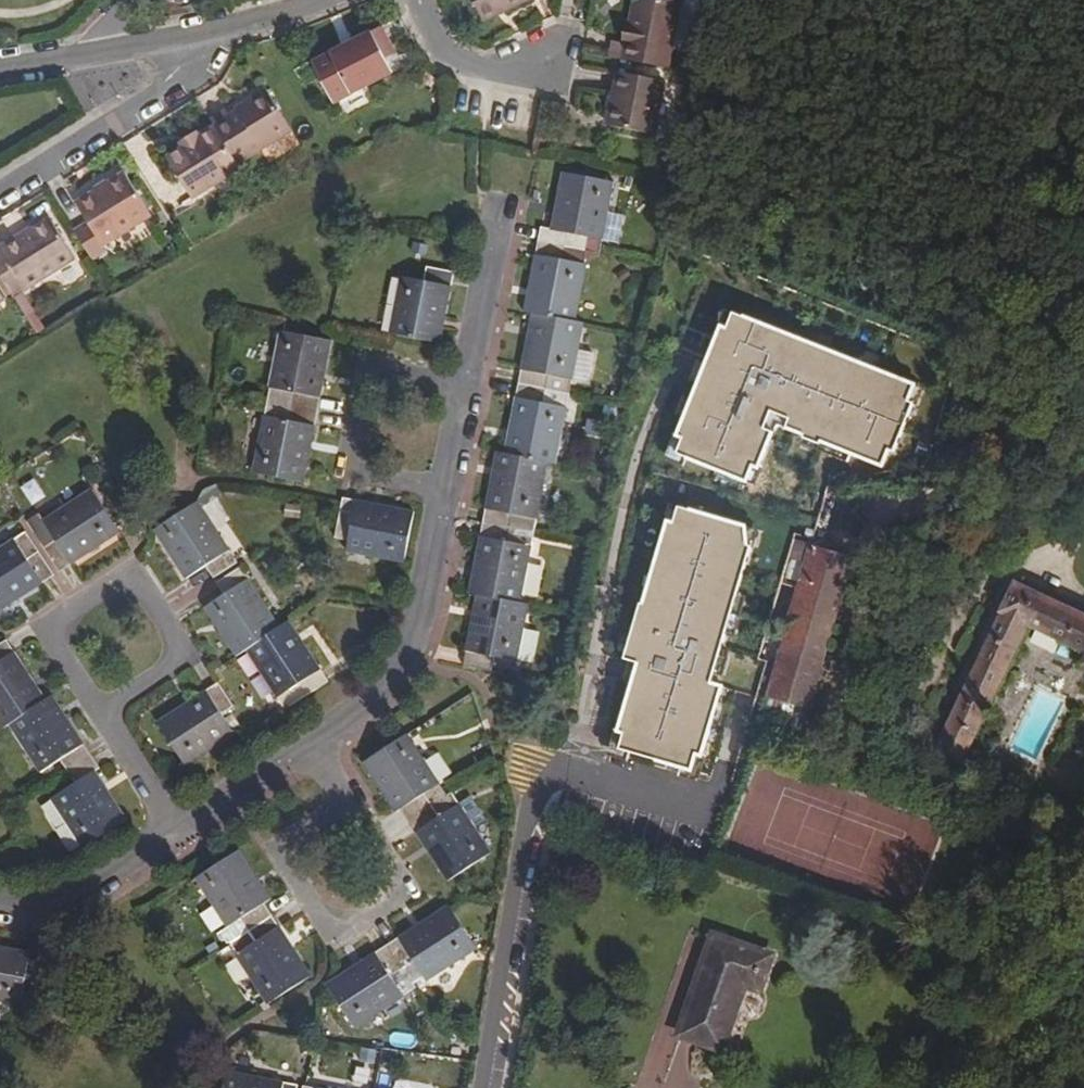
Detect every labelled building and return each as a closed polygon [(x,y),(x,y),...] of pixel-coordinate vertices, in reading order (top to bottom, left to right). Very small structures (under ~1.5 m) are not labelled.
[(527,0),(469,0),(479,22),(527,0)] [(613,59),(667,70),(671,50),(680,0),(653,0),(653,1),(645,0),(637,0),(633,26),(628,25),(625,44),(616,43),(613,59)] [(628,25),(633,26),(637,0),(634,0),(628,25)] [(689,54),(699,0),(680,0),(671,50),(689,54)] [(378,49),(387,46),(379,29),(311,63),(332,106),(392,75),(383,61),(378,49)] [(392,57),(387,46),(378,49),(383,61),(392,57)] [(608,127),(652,135),(664,83),(617,74),(608,127)] [(224,112),(209,121),(213,128),(235,164),(288,131),(264,91),(245,103),(245,106),(227,117),(224,112)] [(190,199),(238,169),(235,164),(213,128),(195,139),(181,148),(164,158),(190,199)] [(179,143),(181,148),(195,139),(193,135),(179,143)] [(600,253),(613,182),(563,173),(552,229),(542,228),(525,314),(533,316),(505,454),(498,453),(470,596),(478,597),(464,666),(492,672),(494,657),(518,661),(529,605),(521,603),(548,466),(555,466),(572,379),(586,382),(592,354),(578,351),(583,323),(576,322),(587,266),(585,265),(587,251),(600,253)] [(73,232),(90,261),(104,252),(101,246),(149,217),(123,176),(75,205),(86,223),(73,232)] [(9,297),(73,260),(50,222),(0,253),(0,283),(9,297)] [(389,333),(440,344),(454,273),(428,268),(426,282),(401,277),(389,333)] [(719,326),(722,328),(722,327),(728,329),(734,313),(726,310),(719,326)] [(910,402),(916,386),(880,371),(878,377),(861,370),(863,364),(862,364),(830,351),(829,351),(827,356),(792,342),(794,337),(734,313),(728,329),(722,327),(722,328),(708,364),(707,366),(712,368),(706,385),(700,383),(700,384),(679,436),(685,438),(678,454),(689,459),(749,482),(755,466),(760,469),(760,468),(774,433),(766,429),(773,413),(791,420),(788,428),(806,435),(805,438),(822,445),(823,442),(853,454),(884,466),(891,450),(896,452),(915,404),(910,402)] [(253,474),(304,483),(332,342),(280,332),(253,474)] [(794,337),(792,342),(827,356),(829,351),(830,351),(831,348),(795,334),(794,337)] [(691,381),(700,384),(700,383),(706,385),(712,368),(707,366),(708,364),(699,361),(691,381)] [(863,361),(862,364),(863,364),(861,370),(878,377),(880,371),(882,368),(863,361)] [(1005,385),(1007,374),(990,372),(989,383),(1005,385)] [(1042,409),(1044,395),(1036,394),(1034,408),(1042,409)] [(778,424),(788,428),(791,420),(773,413),(766,429),(774,433),(778,424)] [(686,467),(689,459),(678,454),(685,438),(679,436),(676,434),(666,459),(686,467)] [(850,463),(853,454),(823,442),(822,445),(805,438),(803,444),(850,463)] [(760,468),(760,469),(755,466),(749,482),(757,486),(763,469),(760,468)] [(27,521),(60,573),(120,533),(92,489),(42,522),(37,514),(27,521)] [(12,501),(0,494),(0,515),(3,517),(12,501)] [(346,553),(405,564),(415,512),(344,499),(336,540),(348,542),(346,553)] [(237,563),(198,502),(154,531),(187,579),(208,567),(215,578),(237,563)] [(670,523),(670,522),(675,524),(680,507),(672,505),(667,522),(670,523)] [(685,768),(695,771),(700,755),(706,756),(725,687),(714,684),(753,547),(754,547),(751,546),(747,528),(680,507),(675,524),(670,522),(670,523),(656,572),(661,574),(652,607),(643,604),(627,660),(641,664),(622,732),(621,732),(625,733),(620,750),(631,753),(685,768)] [(754,547),(753,547),(755,548),(759,531),(747,528),(751,546),(754,547)] [(54,577),(26,534),(0,551),(0,613),(54,577)] [(763,727),(800,738),(809,712),(811,713),(855,558),(811,545),(768,698),(770,699),(763,727)] [(279,629),(240,568),(218,582),(225,595),(206,608),(237,657),(246,650),(278,699),(298,686),(305,698),(329,683),(289,623),(279,629)] [(661,574),(656,572),(653,571),(643,604),(652,607),(661,574)] [(963,765),(1029,628),(1083,654),(1083,615),(1015,582),(934,756),(963,765)] [(3,729),(10,725),(41,773),(61,760),(76,785),(51,801),(83,849),(127,820),(95,772),(100,768),(53,697),(47,701),(7,642),(0,646),(0,725),(3,729)] [(159,722),(187,766),(235,734),(222,714),(234,707),(219,683),(159,722)] [(628,761),(631,753),(620,750),(625,733),(621,732),(622,732),(618,730),(610,756),(628,761)] [(447,796),(440,785),(407,735),(364,765),(395,814),(403,811),(449,881),(492,853),(478,832),(488,825),(474,804),(468,802),(461,807),(460,804),(453,793),(447,796)] [(706,756),(700,755),(695,771),(685,768),(682,776),(702,782),(709,757),(706,756)] [(229,938),(232,942),(231,943),(238,954),(236,956),(270,1005),(311,976),(264,905),(272,899),(239,850),(197,879),(213,903),(226,922),(230,927),(220,934),(225,941),(229,938)] [(213,930),(226,922),(213,903),(201,911),(213,930)] [(354,1029),(416,989),(413,984),(425,977),(428,982),(478,950),(450,905),(327,985),(354,1029)] [(677,1036),(722,1052),(746,988),(761,992),(775,955),(712,934),(677,1036)] [(31,953),(0,947),(0,999),(21,1004),(31,953)] [(694,1046),(687,1072),(710,1078),(717,1051),(694,1046)] [(297,1085),(227,1072),(224,1087),(296,1087),(297,1085)]
